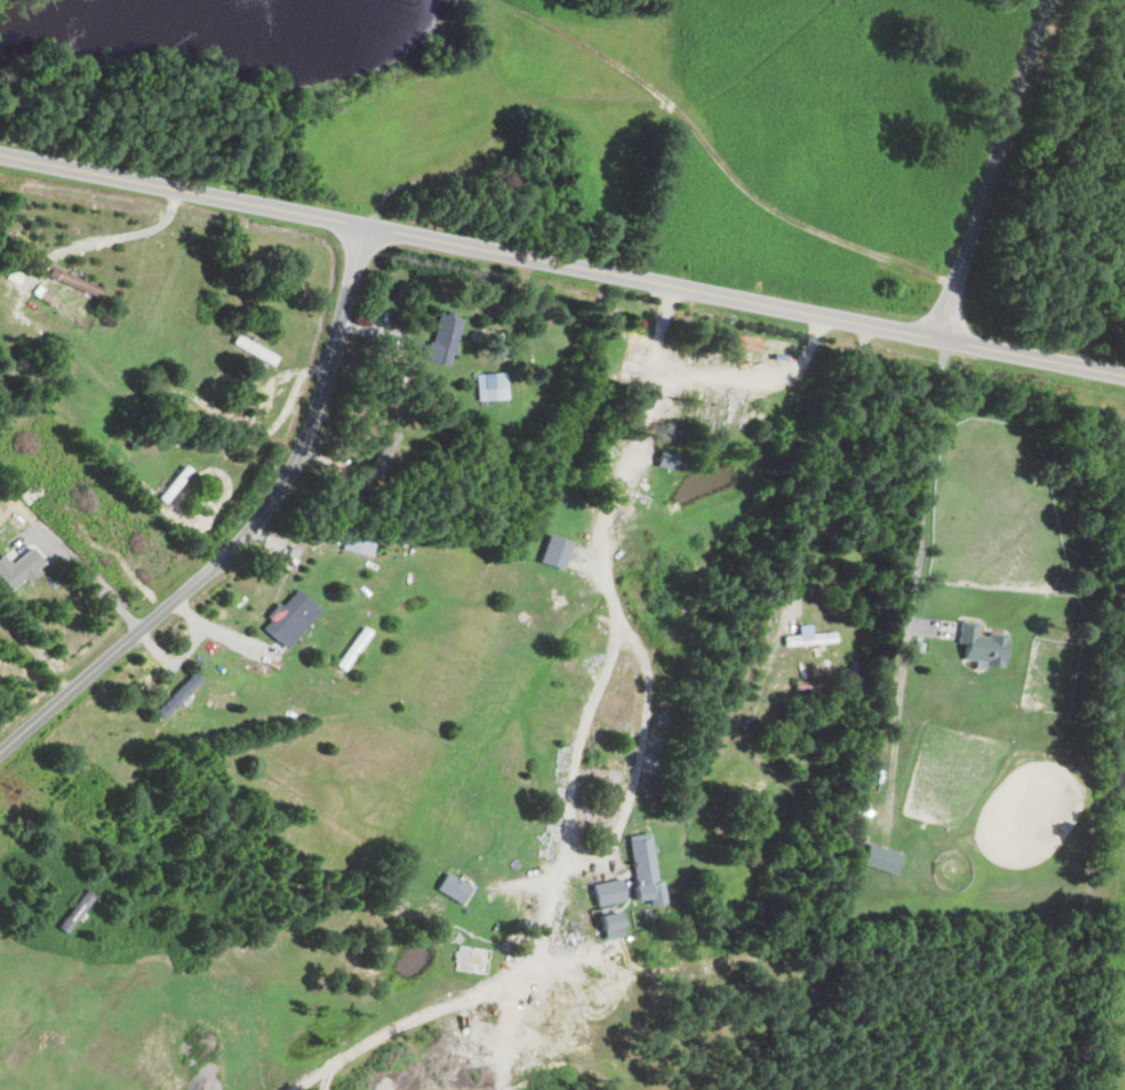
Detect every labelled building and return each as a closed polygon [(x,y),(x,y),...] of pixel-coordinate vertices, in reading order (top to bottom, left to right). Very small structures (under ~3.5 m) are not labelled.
[(99,290),(54,268),(50,277),(96,299),(99,290)] [(459,319),(435,314),(427,363),(451,366),(459,319)] [(232,344),(271,366),(277,358),(236,336),(232,344)] [(505,375),(478,375),(479,401),(505,400),(505,375)] [(655,467),(673,471),(676,455),(658,452),(655,467)] [(158,498),(164,504),(190,472),(183,466),(158,498)] [(341,550),(371,555),(374,541),(344,535),(341,550)] [(539,563),(562,569),(569,541),(546,535),(539,563)] [(10,591),(42,562),(29,548),(0,573),(0,580),(10,591)] [(268,619),(268,620),(261,629),(286,650),(320,609),(293,589),(268,619)] [(1005,636),(988,634),(987,637),(975,636),(976,623),(958,622),(956,645),(964,646),(963,662),(1001,667),(1005,636)] [(797,637),(783,638),(783,647),(834,645),(834,634),(810,635),(810,626),(796,626),(797,637)] [(199,682),(192,674),(156,711),(162,719),(199,682)] [(635,902),(646,899),(647,905),(660,904),(650,833),(626,837),(635,902)] [(900,855),(868,844),(861,865),(893,875),(900,855)] [(436,891),(461,905),(470,888),(444,874),(436,891)] [(623,900),(619,879),(591,885),(596,906),(623,900)] [(93,897),(84,891),(56,927),(65,933),(93,897)] [(599,915),(603,940),(621,937),(617,911),(599,915)] [(456,971),(485,971),(485,949),(456,949),(456,971)]
